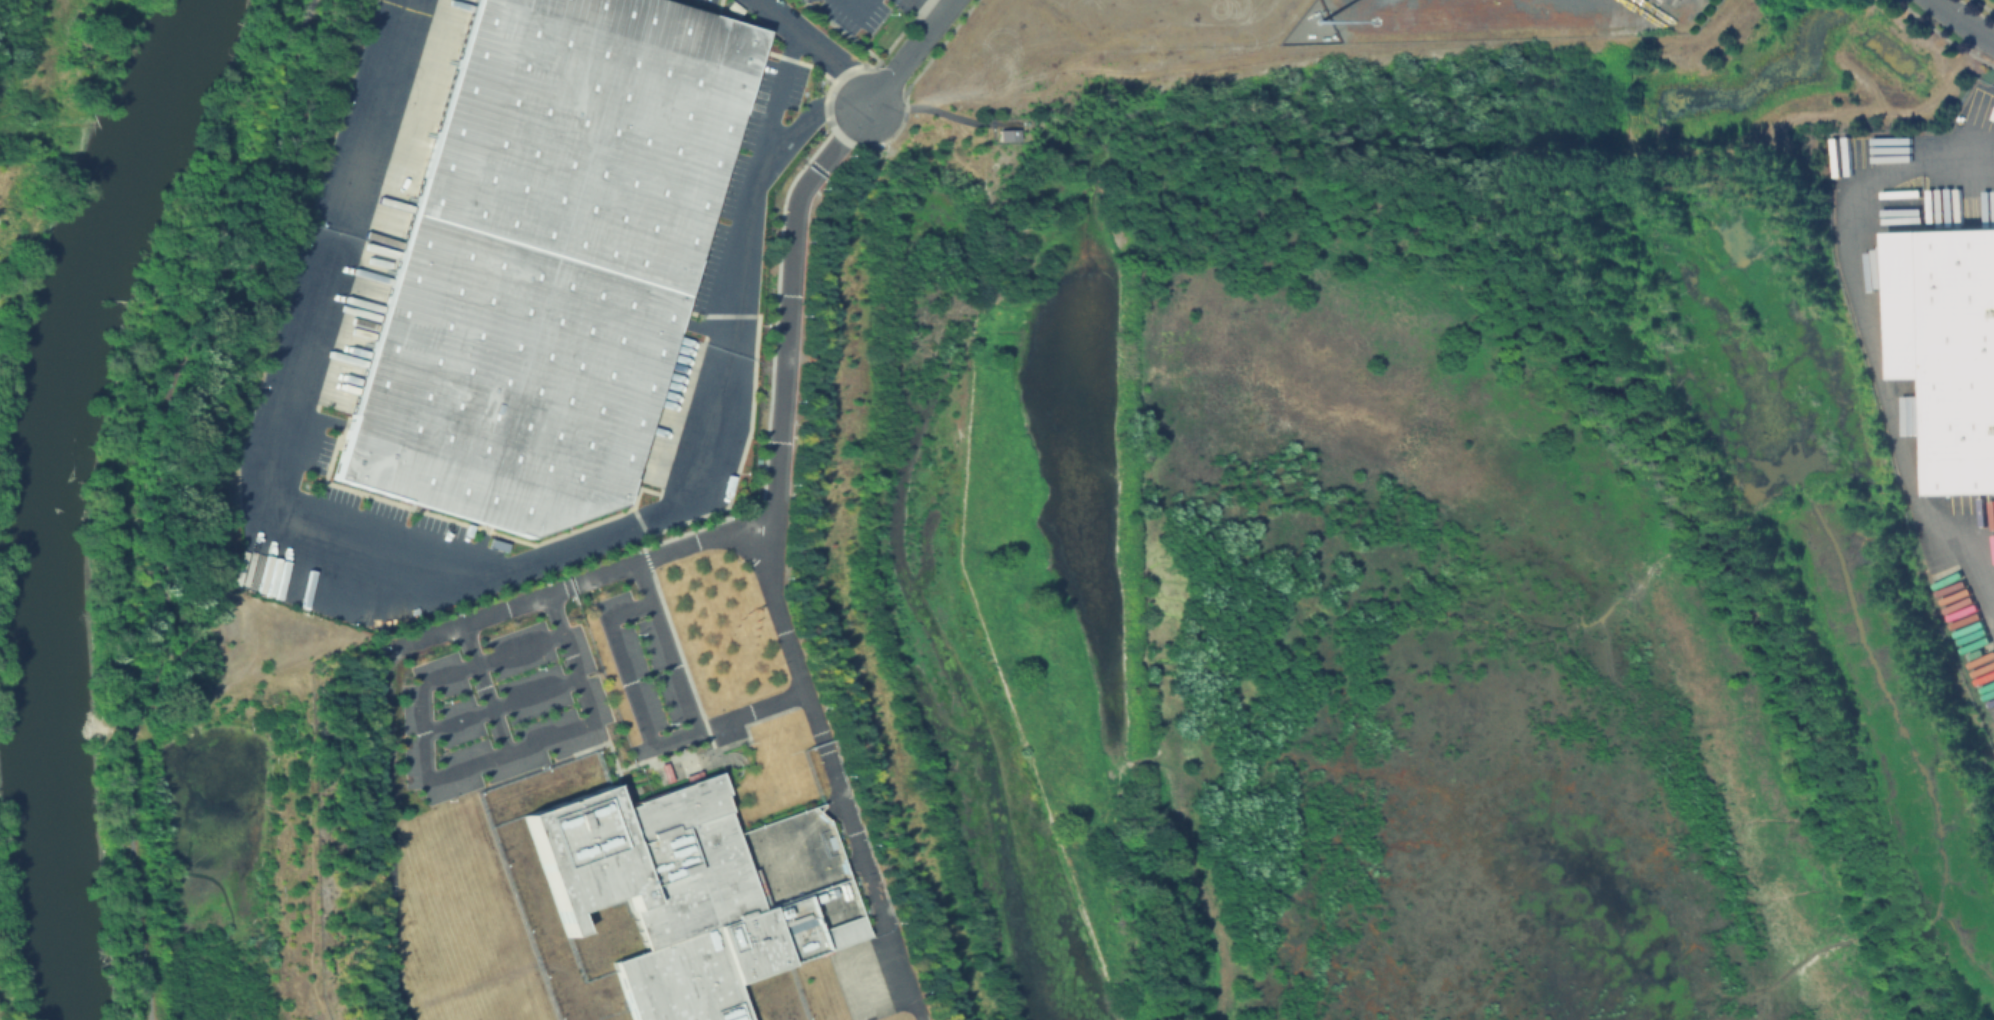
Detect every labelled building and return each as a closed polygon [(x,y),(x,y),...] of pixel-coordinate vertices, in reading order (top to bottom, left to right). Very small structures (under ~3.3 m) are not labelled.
[(332,479),(470,0),(669,0),(762,27),(625,503),(533,537),(332,479)] [(1017,140),(1016,128),(996,129),(997,141),(1017,140)] [(1923,231),(1993,229),(1993,497),(1927,499),(1924,378),(1923,231)] [(1923,231),(1924,378),(1886,379),(1882,232),(1923,231)] [(732,984),(745,1019),(628,1019),(609,967),(646,954),(625,895),(572,914),(578,933),(562,939),(518,814),(606,784),(614,807),(714,771),(737,835),(811,808),(827,821),(862,919),(824,933),(829,949),(785,965),(732,984)]
